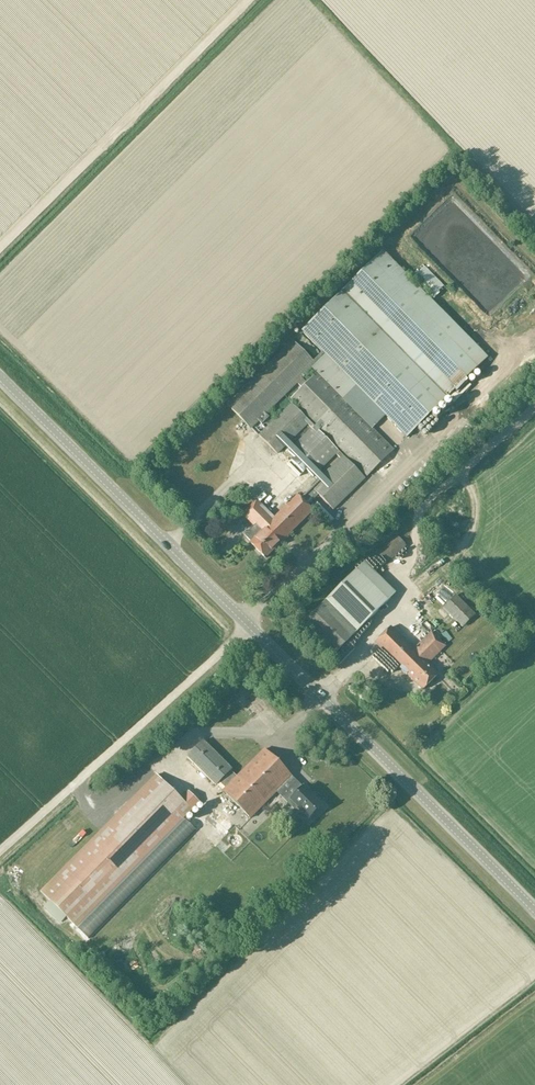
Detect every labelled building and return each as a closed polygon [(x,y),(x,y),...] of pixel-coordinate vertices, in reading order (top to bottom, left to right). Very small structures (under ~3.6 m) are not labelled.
[(250,542),(249,542),(265,558),(312,510),(307,505),(318,495),(333,510),(365,478),(318,430),(320,428),(367,476),(384,459),(394,470),(403,460),(372,429),(385,416),(406,437),(487,358),(382,251),(227,404),(251,428),(258,421),(261,424),(268,417),(265,414),(297,382),(302,387),(290,398),(314,423),(312,425),(291,403),(259,436),(276,453),(306,423),(311,428),(288,452),(312,476),(335,453),(340,458),(300,498),(297,495),(274,518),(256,500),(242,514),(254,526),(244,535),(250,542)] [(386,564),(407,545),(397,535),(377,553),(386,564)] [(324,601),(301,625),(332,656),(388,601),(358,571),(326,603),(324,601)] [(462,627),(475,614),(455,594),(442,608),(462,627)] [(390,627),(375,642),(422,690),(438,674),(427,664),(445,646),(431,632),(413,650),(390,627)] [(203,740),(186,756),(215,785),(216,784),(250,817),(282,785),(288,778),(291,776),(263,749),(236,776),(230,770),(232,768),(203,740)] [(156,774),(40,891),(75,925),(199,801),(188,791),(180,798),(156,774)] [(321,806),(302,788),(290,800),(296,806),(295,807),(302,814),(303,812),(309,818),(321,806)]
